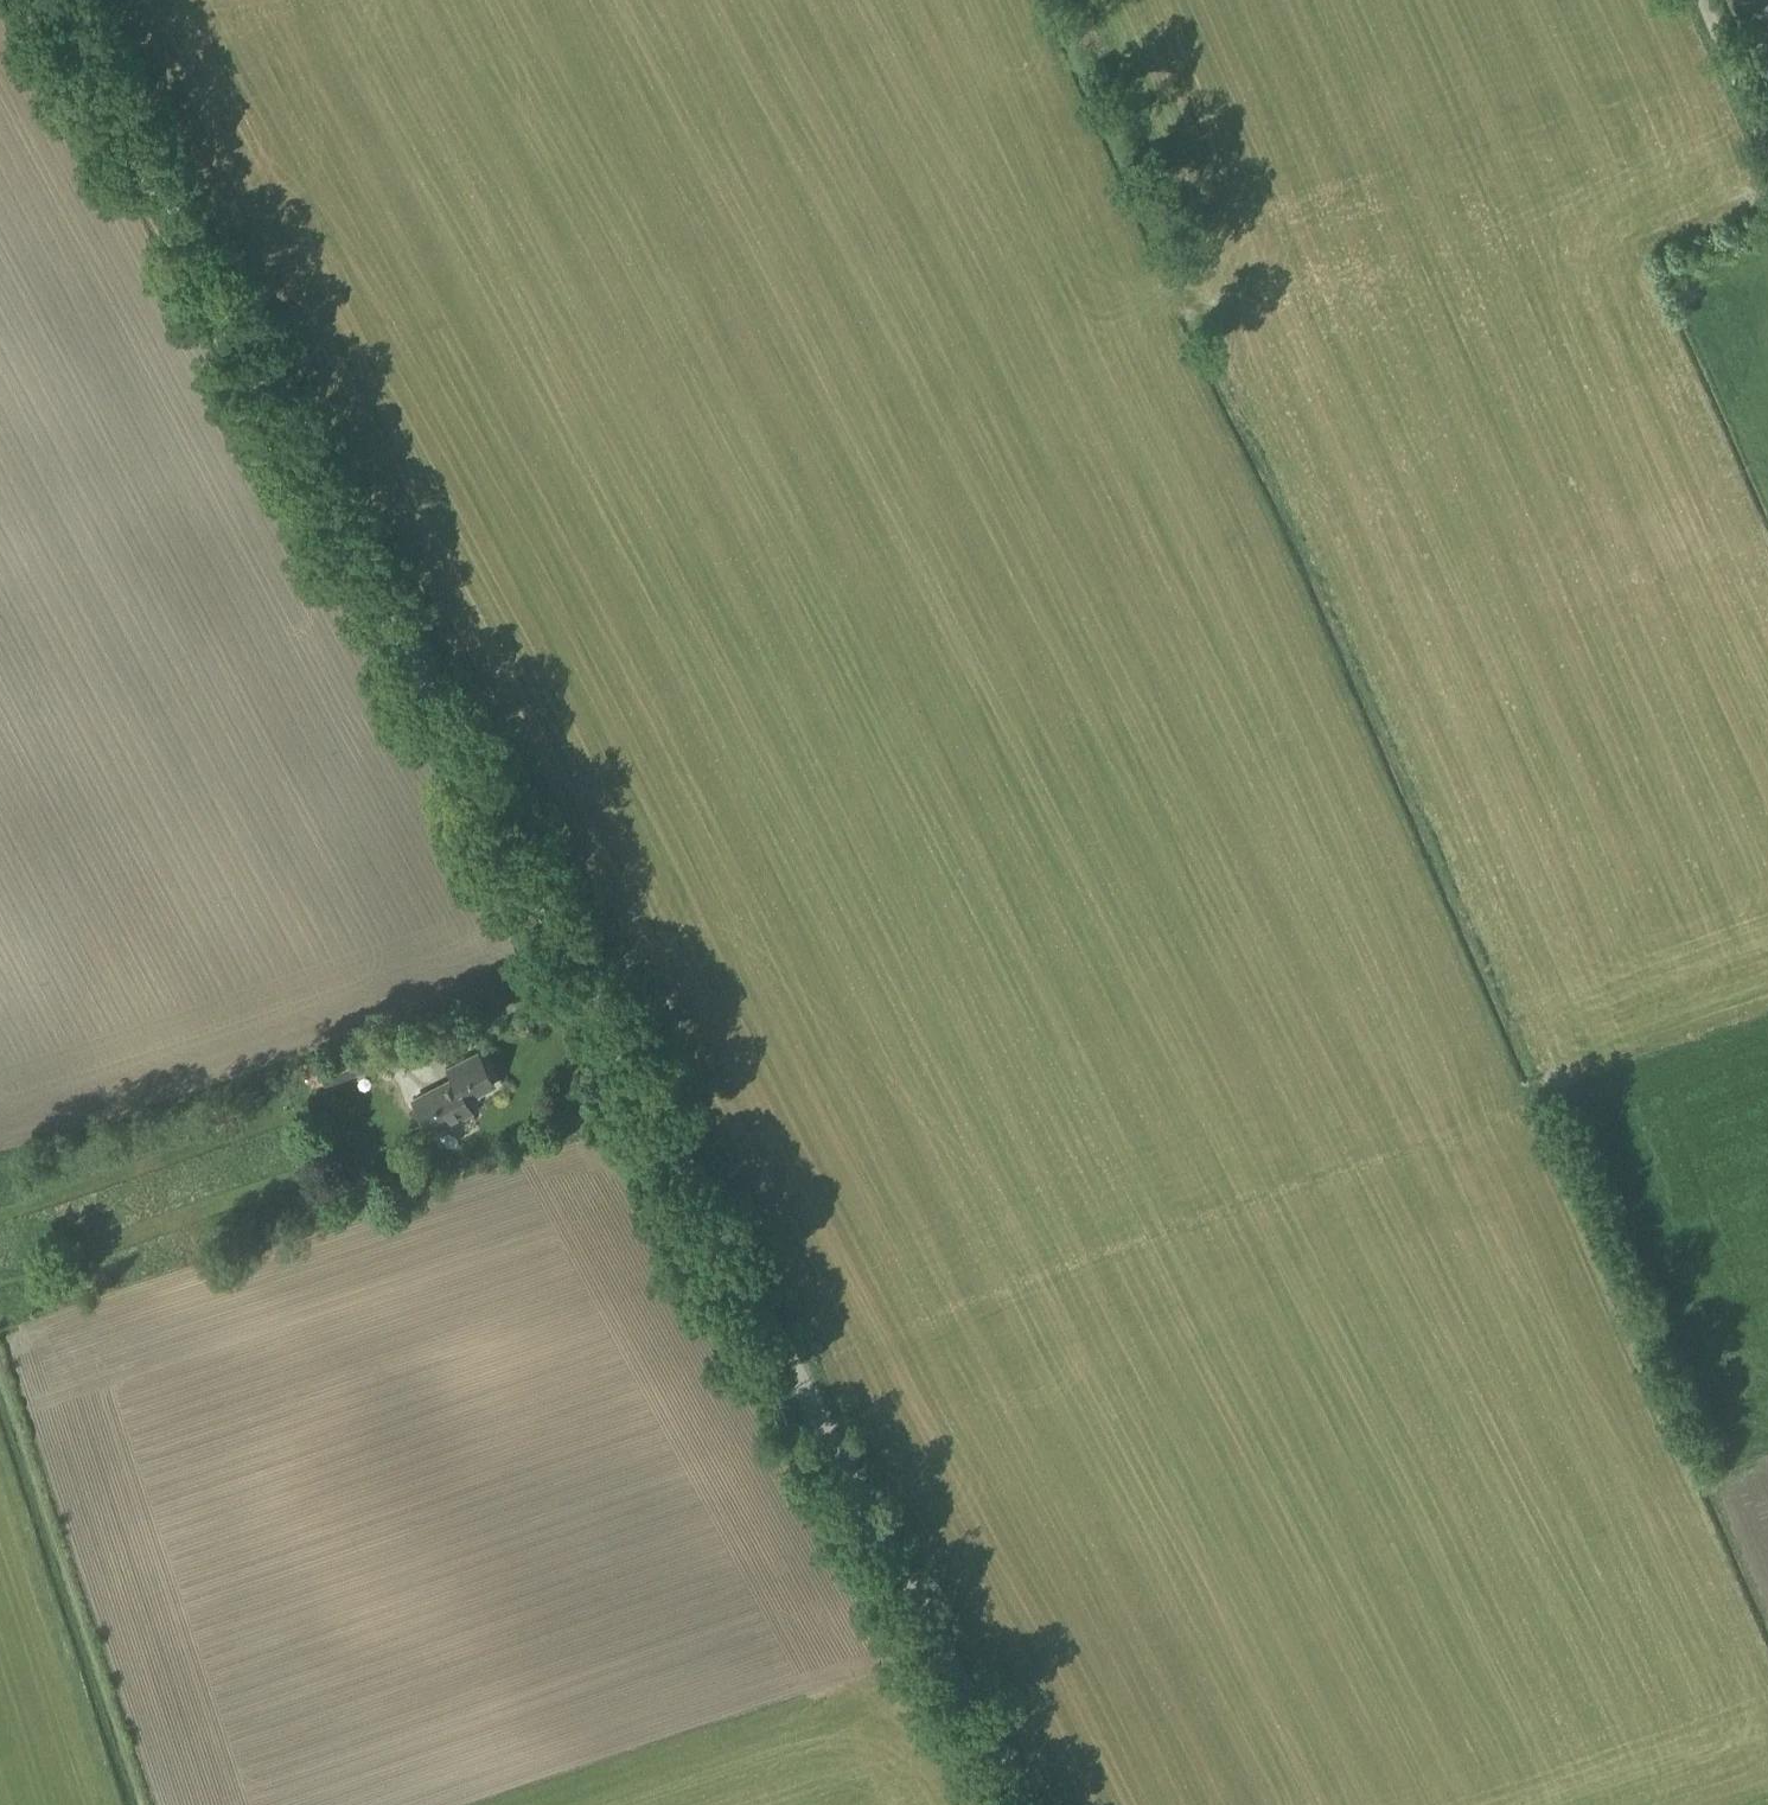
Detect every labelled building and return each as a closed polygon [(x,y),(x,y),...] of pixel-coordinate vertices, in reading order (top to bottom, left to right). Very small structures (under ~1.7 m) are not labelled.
[(430,1134),(473,1111),(467,1099),(495,1085),(477,1051),(446,1067),(452,1078),(411,1099),(430,1134)] [(216,1131),(234,1126),(230,1109),(212,1114),(216,1131)]
